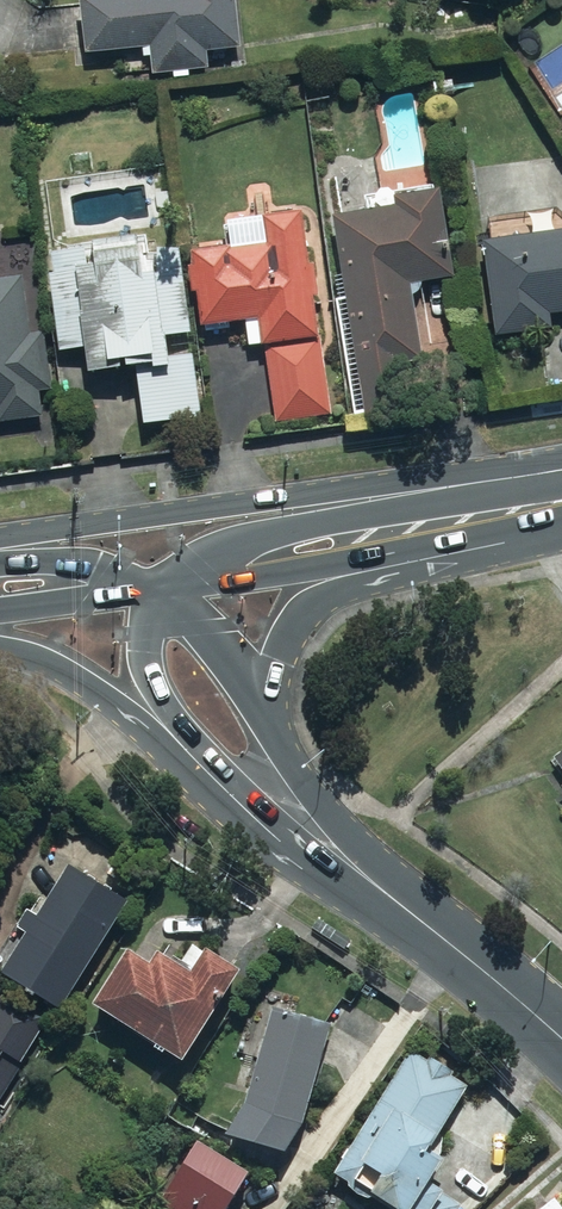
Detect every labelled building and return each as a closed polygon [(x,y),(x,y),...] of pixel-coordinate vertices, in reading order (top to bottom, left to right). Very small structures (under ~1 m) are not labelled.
[(88,50),(146,44),(149,73),(210,66),(209,52),(240,48),(235,0),(83,0),(88,50)] [(404,202),(343,211),(370,412),(420,405),(414,360),(428,358),(418,285),(465,279),(453,191),(404,197),(404,202)] [(237,253),(202,258),(211,330),(266,323),(279,422),(342,414),(315,203),(270,208),(274,243),(236,248),(237,253)] [(499,242),(505,336),(560,332),(559,309),(561,309),(561,231),(499,234),(499,242)] [(102,243),(57,250),(71,352),(95,348),(98,368),(153,361),(161,423),(211,416),(187,242),(103,254),(102,243)] [(0,280),(0,420),(48,415),(46,391),(58,390),(52,330),(39,331),(33,276),(0,280)] [(553,759),(561,772),(561,753),(553,759)] [(133,900),(76,865),(47,912),(40,908),(29,925),(36,930),(13,968),(70,1003),(133,900)] [(318,917),(311,927),(344,950),(351,940),(318,917)] [(131,936),(95,996),(194,1055),(248,964),(212,943),(198,967),(169,950),(165,956),(131,936)] [(49,1017),(6,996),(0,1010),(0,1132),(2,1133),(36,1073),(27,1069),(49,1017)] [(338,1023),(278,1008),(254,1101),(236,1128),(297,1147),(315,1116),(338,1023)] [(418,1208),(424,1208),(442,1178),(456,1154),(442,1146),(477,1086),(415,1049),(343,1171),(402,1205),(404,1201),(418,1208)] [(160,1208),(236,1208),(262,1167),(205,1133),(160,1208)] [(561,1193),(543,1208),(561,1208),(561,1195),(561,1193)]
